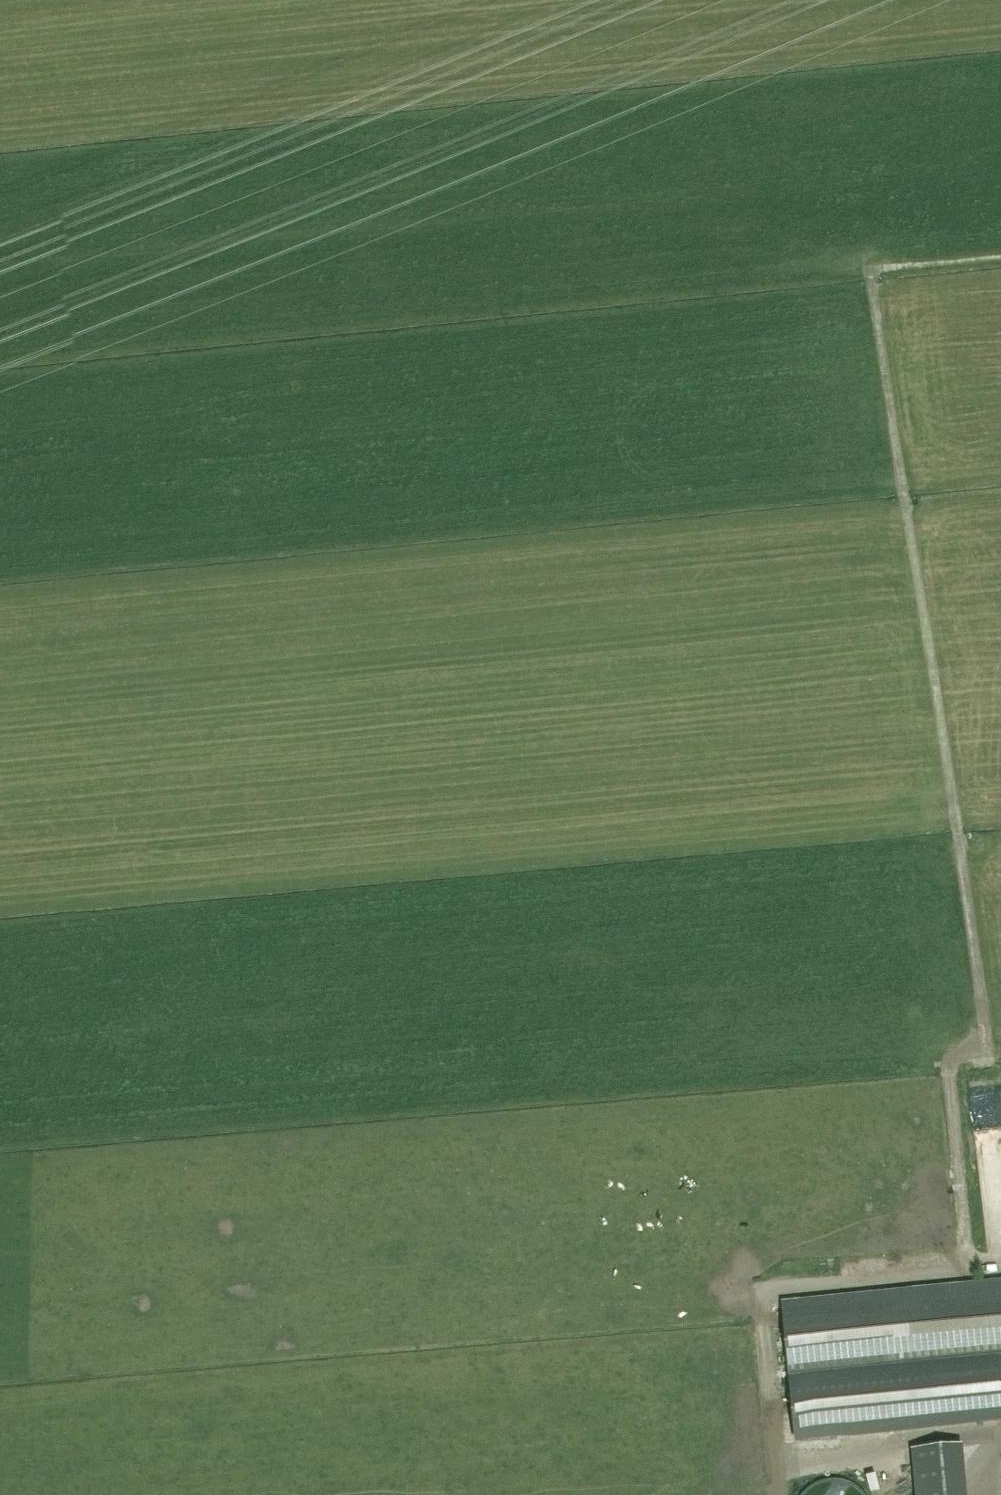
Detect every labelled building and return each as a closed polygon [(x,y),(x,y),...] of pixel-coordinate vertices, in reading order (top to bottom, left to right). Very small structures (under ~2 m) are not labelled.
[(781,1301),(794,1439),(1000,1420),(1000,1281),(781,1301)] [(911,1450),(915,1494),(968,1494),(963,1446),(911,1450)]
